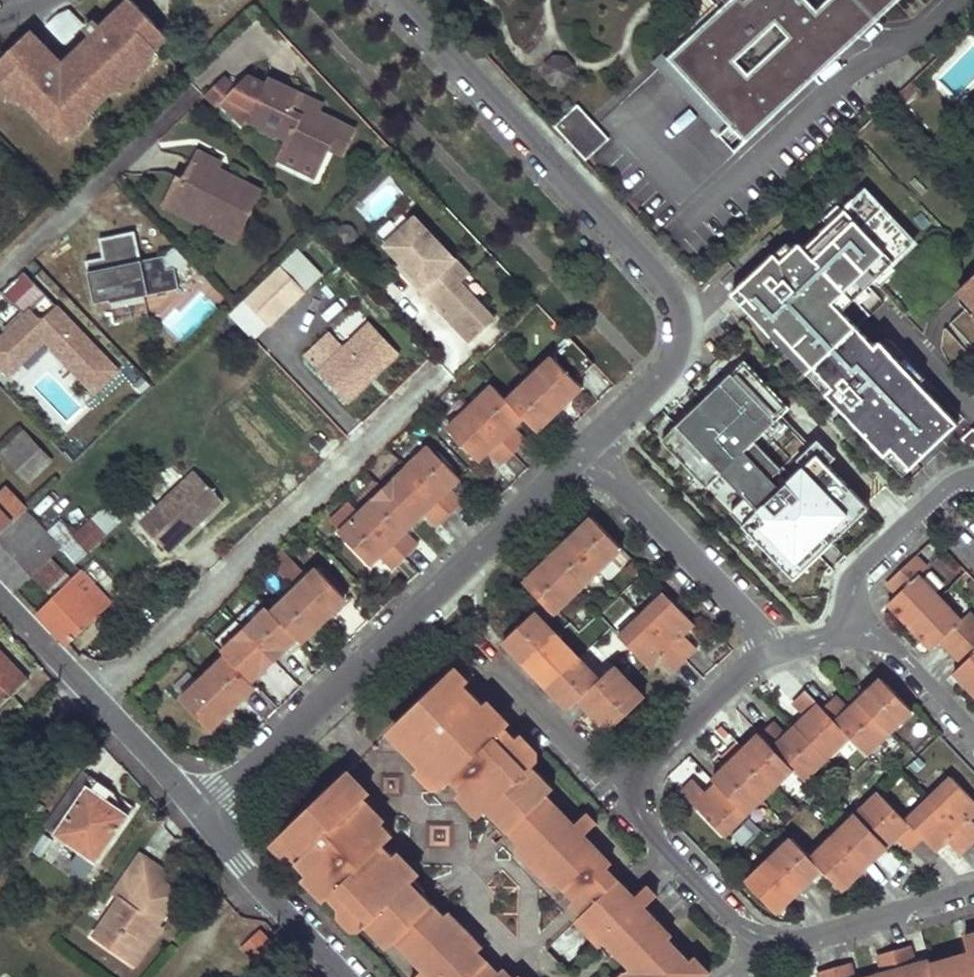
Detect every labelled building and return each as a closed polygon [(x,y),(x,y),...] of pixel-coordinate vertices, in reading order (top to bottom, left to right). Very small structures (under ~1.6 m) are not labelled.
[(721,6),(707,14),(670,55),(733,121),(723,131),(739,148),(778,111),(774,107),(829,55),(822,49),(868,5),(874,12),(887,0),(715,0),(721,6)] [(62,140),(69,133),(89,114),(113,90),(154,51),(167,38),(131,1),(102,28),(92,39),(63,66),(31,33),(0,63),(0,76),(4,80),(23,101),(62,140)] [(829,55),(874,12),(868,5),(822,49),(829,55)] [(86,33),(92,39),(102,28),(96,23),(86,33)] [(154,51),(113,90),(124,90),(153,62),(154,51)] [(542,86),(569,87),(571,58),(544,57),(542,86)] [(4,80),(0,85),(0,87),(12,100),(23,101),(4,80)] [(270,81),(268,86),(283,93),(285,88),(270,81)] [(283,93),(268,86),(251,121),(288,139),(284,149),(305,159),(310,150),(324,157),(329,148),(340,125),(326,118),(317,114),(305,108),(309,101),(285,88),(283,93)] [(305,108),(317,114),(321,107),(309,101),(305,108)] [(554,128),(585,162),(609,139),(590,119),(578,106),(554,128)] [(88,125),(89,114),(69,133),(74,138),(88,125)] [(340,125),(329,148),(342,154),(353,132),(340,125)] [(342,154),(329,148),(324,157),(310,150),(305,159),(299,171),(328,185),(342,154)] [(189,205),(184,215),(204,225),(209,215),(239,231),(259,192),(230,177),(227,182),(214,175),(217,170),(219,165),(198,154),(184,180),(175,198),(189,205)] [(217,170),(214,175),(227,182),(230,177),(217,170)] [(165,205),(184,215),(189,205),(175,198),(184,180),(179,177),(165,205)] [(800,247),(782,265),(775,258),(760,273),(769,282),(762,288),(759,285),(740,303),(773,337),(780,331),(836,389),(835,390),(846,402),(845,403),(866,426),(862,430),(883,452),(890,445),(908,463),(955,418),(877,336),(869,343),(842,315),(834,307),(846,295),(854,304),(906,255),(895,244),(904,236),(865,195),(805,253),(800,247)] [(209,215),(204,225),(234,241),(239,231),(209,215)] [(469,343),(493,320),(459,283),(468,275),(413,217),(384,245),(400,262),(411,274),(407,277),(469,343)] [(102,258),(85,262),(93,304),(108,301),(109,304),(177,291),(173,269),(165,271),(163,258),(140,262),(134,233),(99,239),(102,258)] [(915,246),(904,236),(895,244),(906,255),(915,246)] [(284,261),(309,286),(325,270),(300,245),(284,261)] [(284,261),(244,299),(269,325),(309,286),(284,261)] [(411,274),(400,262),(396,266),(407,277),(411,274)] [(0,336),(0,366),(8,375),(43,341),(93,394),(117,370),(23,271),(1,291),(23,314),(0,336)] [(735,297),(740,303),(759,285),(762,288),(769,282),(760,273),(735,297)] [(959,290),(960,292),(973,307),(973,277),(959,290)] [(973,318),(973,307),(960,292),(960,302),(973,318)] [(846,295),(834,307),(842,315),(854,304),(846,295)] [(230,313),(254,339),(269,325),(244,299),(230,313)] [(318,373),(348,404),(399,354),(370,323),(344,347),(318,373)] [(780,331),(773,337),(840,407),(845,403),(846,402),(835,390),(836,389),(780,331)] [(318,373),(344,347),(331,333),(304,359),(318,373)] [(583,388),(553,357),(508,400),(493,385),(447,430),(478,462),(489,452),(502,466),(526,442),(513,429),(524,418),(538,432),(583,388)] [(745,361),(662,441),(708,488),(723,474),(746,498),(759,512),(744,526),(760,543),(766,537),(776,548),(770,554),(791,576),(817,550),(810,543),(822,531),(829,538),(832,536),(825,529),(833,521),(840,528),(866,502),(825,460),(815,449),(801,462),(790,472),(780,461),(778,464),(752,437),(761,428),(774,415),(787,403),(745,361)] [(761,428),(768,435),(781,422),(774,415),(761,428)] [(24,432),(51,461),(60,452),(33,424),(24,432)] [(1,454),(28,482),(51,461),(24,432),(1,454)] [(794,455),(801,462),(815,449),(825,460),(832,453),(815,435),(794,455)] [(908,463),(890,445),(883,452),(901,470),(908,463)] [(460,480),(429,447),(339,534),(370,566),(381,556),(394,570),(418,547),(405,533),(425,513),(439,527),(463,504),(449,490),(460,480)] [(217,508),(187,477),(133,529),(163,560),(217,508)] [(25,511),(7,492),(3,492),(0,495),(0,535),(25,511)] [(746,498),(731,513),(744,526),(759,512),(746,498)] [(360,513),(350,503),(330,523),(340,533),(360,513)] [(15,590),(31,574),(49,556),(58,547),(25,511),(0,535),(0,574),(15,590)] [(592,517),(524,583),(543,602),(553,613),(621,548),(592,517)] [(105,537),(90,521),(74,536),(89,551),(105,537)] [(825,529),(832,536),(840,528),(833,521),(825,529)] [(810,543),(817,550),(829,538),(822,531),(810,543)] [(760,543),(770,554),(776,548),(766,537),(760,543)] [(302,643),(347,600),(317,569),(308,577),(282,550),(269,563),(295,590),(272,612),(259,598),(236,620),(245,630),(223,652),(227,656),(181,700),(211,731),(257,687),(253,683),(298,639),(302,643)] [(49,556),(31,574),(48,590),(66,573),(49,556)] [(915,557),(886,584),(897,596),(888,604),(932,650),(941,642),(954,656),(963,665),(954,673),(973,695),(973,620),(968,614),(960,621),(919,577),(927,569),(915,557)] [(38,616),(67,646),(111,604),(83,574),(74,581),(66,573),(48,590),(56,598),(38,616)] [(694,623),(664,593),(619,636),(648,667),(658,657),(672,671),(696,648),(683,634),(694,623)] [(543,602),(534,611),(545,622),(553,613),(543,602)] [(644,697),(614,665),(599,679),(545,622),(534,611),(503,641),(568,709),(579,699),(609,731),(644,697)] [(0,658),(0,707),(28,680),(16,668),(12,671),(0,658)] [(456,668),(451,672),(464,687),(469,682),(456,668)] [(689,962),(682,955),(677,960),(664,946),(669,941),(672,937),(664,928),(645,909),(634,898),(607,869),(612,865),(589,841),(585,845),(565,825),(570,821),(547,797),(554,790),(533,768),(537,763),(516,740),(505,728),(483,706),(464,687),(451,672),(393,727),(417,752),(411,757),(421,767),(442,789),(452,780),(462,791),(484,814),(488,810),(520,844),(558,883),(575,900),(570,905),(581,916),(606,943),(630,968),(635,974),(631,976),(703,976),(689,962)] [(681,792),(724,837),(793,770),(804,781),(850,737),(867,756),(913,712),(881,679),(852,707),(848,711),(835,697),(823,709),(805,691),(793,703),(806,717),(799,724),(785,737),(772,723),(713,780),(717,784),(707,794),(694,780),(681,792)] [(488,701),(483,706),(505,728),(510,724),(488,701)] [(521,735),(516,740),(537,763),(539,762),(538,752),(521,735)] [(681,789),(698,765),(684,756),(668,779),(681,789)] [(64,797),(82,771),(73,764),(70,763),(52,789),(64,797)] [(421,767),(416,771),(433,790),(442,789),(421,767)] [(108,788),(83,770),(45,827),(79,851),(68,867),(85,878),(128,816),(102,796),(108,788)] [(343,776),(333,785),(345,799),(355,789),(343,776)] [(746,883),(776,913),(822,870),(842,891),(897,838),(911,851),(923,840),(936,852),(946,842),(960,856),(973,842),(973,823),(970,819),(973,815),(973,801),(952,778),(906,821),(879,793),(811,858),(792,838),(746,883)] [(503,969),(498,974),(477,953),(450,925),(411,884),(415,880),(393,857),(383,846),(393,836),(361,803),(365,799),(355,789),(345,799),(333,785),(276,840),(289,854),(308,874),(330,897),(362,931),(367,926),(389,948),(396,941),(418,965),(423,961),(438,976),(510,976),(503,969)] [(484,814),(462,791),(458,795),(479,818),(484,814)] [(46,807),(39,802),(33,810),(41,816),(46,807)] [(570,821),(565,825),(585,845),(589,841),(585,836),(596,825),(586,814),(574,826),(570,821)] [(284,859),(289,854),(276,840),(270,845),(284,859)] [(520,844),(516,848),(553,887),(558,883),(520,844)] [(399,852),(393,857),(415,880),(420,875),(399,852)] [(155,865),(140,854),(119,883),(126,888),(134,893),(128,903),(120,897),(94,935),(128,960),(149,930),(147,928),(151,922),(157,925),(179,894),(162,881),(150,873),(155,865)] [(167,874),(155,865),(150,873),(162,881),(167,874)] [(325,902),(330,897),(308,874),(303,879),(325,902)] [(217,877),(208,878),(209,887),(218,886),(217,877)] [(119,883),(113,892),(120,897),(128,903),(134,893),(126,888),(119,883)] [(646,887),(634,898),(645,909),(657,897),(646,887)] [(581,916),(576,921),(601,947),(606,943),(581,916)] [(456,920),(450,925),(477,953),(482,948),(456,920)] [(157,925),(151,922),(147,928),(149,930),(128,960),(136,965),(161,929),(157,925)] [(282,953),(260,931),(242,948),(263,971),(282,953)] [(970,960),(973,959),(973,935),(964,938),(969,954),(970,960)] [(970,960),(969,954),(930,965),(929,961),(915,965),(909,947),(878,956),(883,974),(873,976),(973,976),(973,959),(970,960)] [(689,962),(703,976),(706,976),(710,973),(694,957),(689,962)] [(416,976),(438,976),(423,961),(418,965),(423,970),(416,976)] [(850,964),(818,973),(819,976),(854,976),(850,964)] [(621,976),(631,976),(635,974),(630,968),(621,976)]
